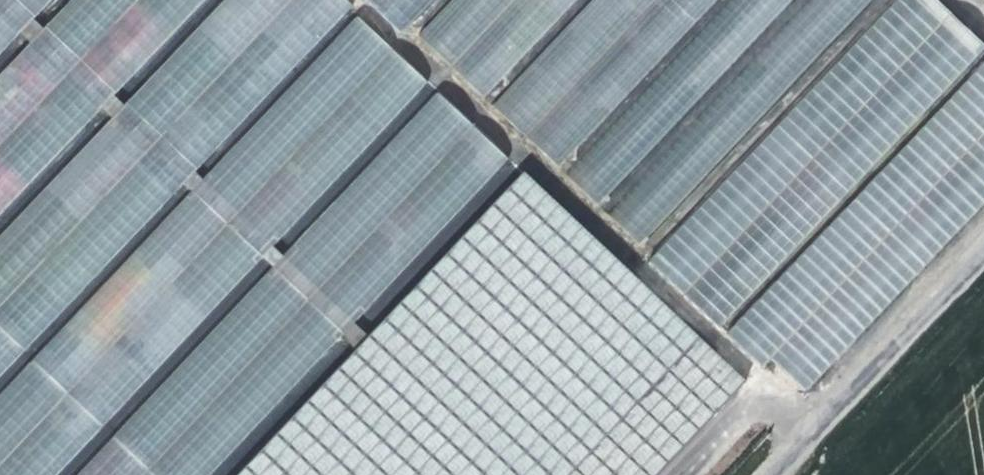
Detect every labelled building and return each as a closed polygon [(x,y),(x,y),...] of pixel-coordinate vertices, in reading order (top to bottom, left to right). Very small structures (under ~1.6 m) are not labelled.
[(349,0),(294,0),(0,312),(0,384),(356,6),(349,0)] [(294,0),(225,0),(0,239),(0,312),(294,0)] [(0,148),(0,220),(209,0),(141,0),(0,148)] [(141,0),(73,0),(0,77),(0,148),(141,0)] [(57,0),(0,0),(0,60),(57,0)] [(421,35),(454,68),(518,0),(453,0),(421,35)] [(454,68),(485,96),(576,0),(518,0),(454,68)] [(494,105),(529,138),(659,0),(593,0),(494,105)] [(529,138),(560,167),(716,0),(659,0),(529,138)] [(546,33),(552,39),(589,0),(577,0),(546,33)] [(566,173),(602,206),(795,0),(729,0),(566,173)] [(611,214),(647,247),(879,0),(812,0),(611,214)] [(935,0),(901,0),(658,259),(692,292),(952,15),(935,0)] [(360,13),(0,397),(0,471),(397,48),(360,13)] [(983,44),(952,15),(692,292),(724,321),(983,44)] [(397,48),(0,471),(0,474),(65,474),(434,82),(397,48)] [(737,332),(772,365),(983,139),(983,69),(737,332)] [(441,91),(79,474),(147,474),(477,124),(441,91)] [(477,124),(147,474),(215,474),(513,158),(477,124)] [(772,365),(803,394),(983,200),(983,139),(772,365)] [(513,192),(248,474),(665,474),(735,401),(513,192)]
